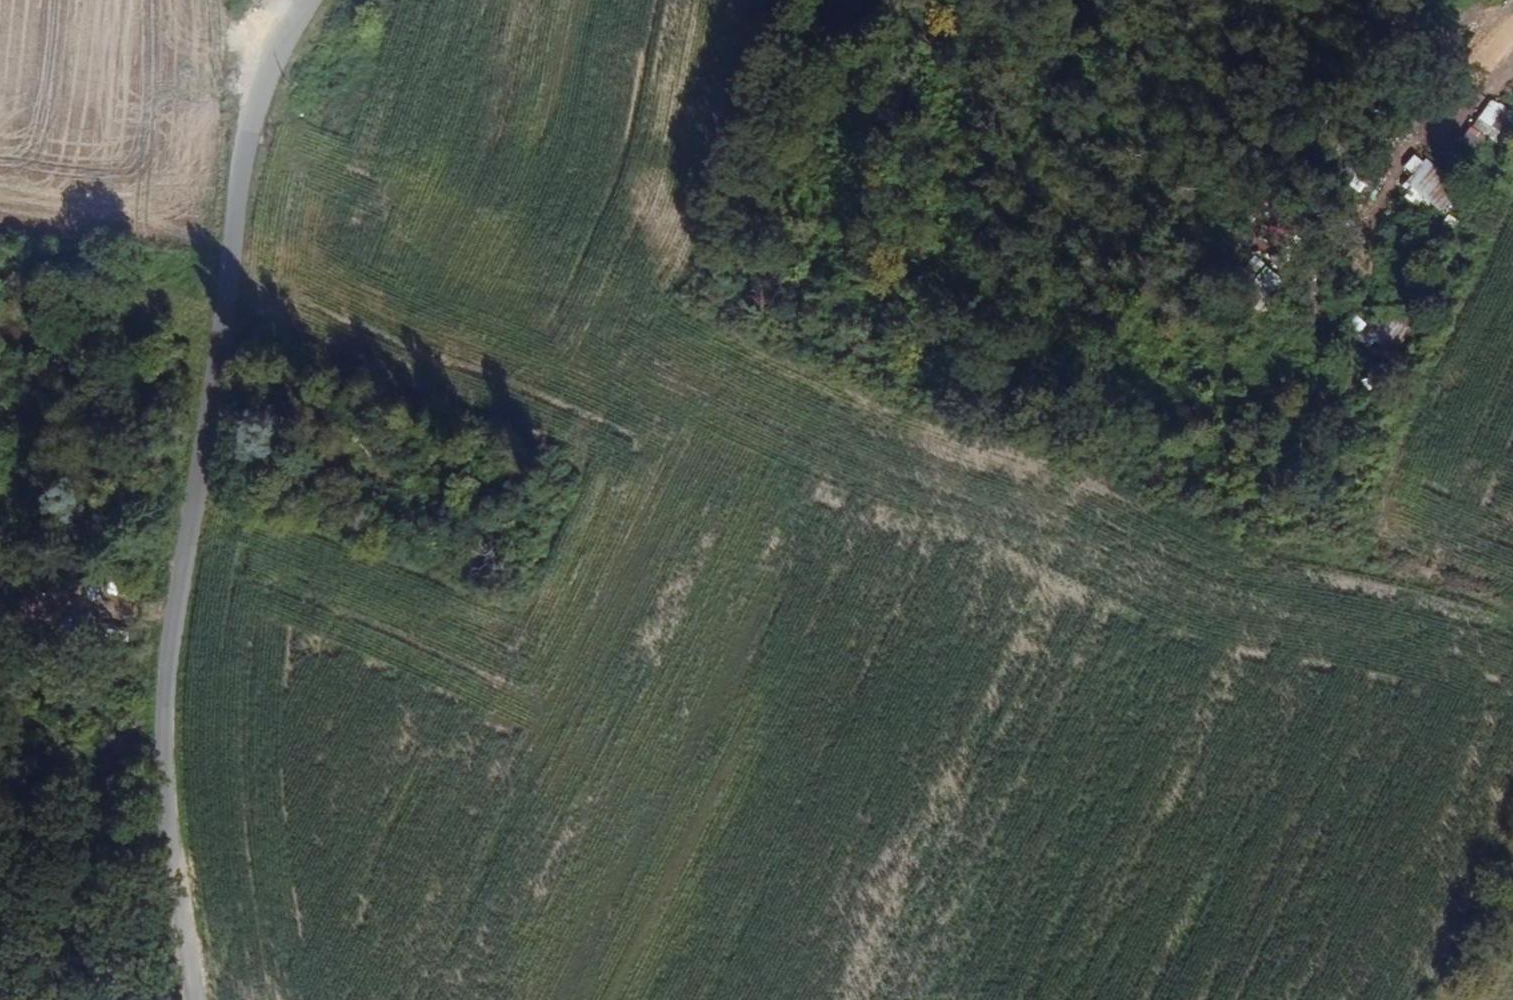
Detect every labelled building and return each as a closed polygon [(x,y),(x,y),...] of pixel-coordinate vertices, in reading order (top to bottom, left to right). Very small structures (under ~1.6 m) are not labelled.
[(1412,155),(1402,170),(1409,174),(1398,192),(1442,219),(1462,186),(1412,155)] [(1401,318),(1354,319),(1355,355),(1401,354),(1401,318)] [(86,356),(83,372),(96,373),(99,359),(86,356)] [(95,384),(96,373),(83,372),(81,382),(95,384)] [(17,491),(14,517),(12,526),(30,528),(36,494),(17,491)]
